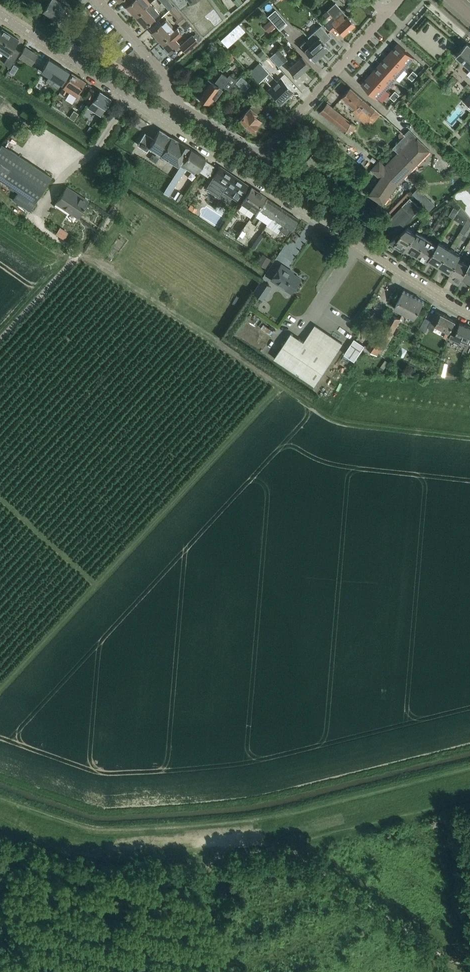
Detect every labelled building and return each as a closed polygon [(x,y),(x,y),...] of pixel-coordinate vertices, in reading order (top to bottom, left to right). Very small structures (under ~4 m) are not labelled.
[(66,6),(57,0),(50,0),(42,11),(56,21),(66,6)] [(125,5),(126,6),(126,8),(129,11),(131,11),(135,16),(149,3),(147,0),(131,0),(125,5)] [(278,12),(287,7),(283,0),(274,5),(278,12)] [(342,35),(354,24),(347,16),(335,2),(326,10),(319,17),(324,22),(322,23),(323,24),(330,31),(335,27),(342,35)] [(149,3),(135,16),(144,26),(146,25),(148,28),(156,21),(154,18),(159,13),(150,3),(149,3)] [(280,30),(287,23),(275,9),(267,16),(280,30)] [(156,21),(148,28),(151,31),(160,41),(175,28),(166,18),(161,22),(158,19),(156,21)] [(269,32),(275,26),(269,20),(263,25),(269,32)] [(305,41),(300,45),(306,52),(313,60),(328,47),(324,41),(330,36),(323,28),(321,26),(308,37),(313,42),(309,45),(305,41)] [(175,28),(160,41),(165,47),(163,49),(167,52),(169,51),(169,52),(179,43),(175,39),(181,33),(176,27),(175,28)] [(14,59),(19,51),(13,47),(19,39),(2,28),(0,31),(0,50),(8,55),(3,62),(10,66),(14,59)] [(186,51),(197,41),(192,36),(181,46),(186,51)] [(467,42),(457,54),(456,54),(469,66),(469,45),(467,42)] [(398,43),(388,53),(405,68),(414,57),(398,43)] [(31,63),(31,62),(37,54),(25,46),(19,55),(31,63)] [(260,46),(251,54),(257,62),(267,53),(260,46)] [(231,60),(235,56),(228,49),(224,52),(231,60)] [(275,52),(270,56),(278,66),(283,62),(287,59),(278,49),(275,52)] [(405,68),(388,53),(379,63),(396,78),(405,68)] [(288,67),(287,67),(288,68),(295,76),(309,64),(302,56),(301,55),(291,64),(288,67)] [(61,82),(63,79),(69,71),(49,58),(41,70),(61,82)] [(259,63),(250,72),(259,82),(263,78),(270,86),(267,89),(273,96),(280,103),(293,91),(286,84),(280,77),(276,81),(259,63)] [(379,63),(370,74),(386,88),(396,78),(379,63)] [(13,76),(16,70),(12,67),(8,74),(13,76)] [(76,95),(79,89),(85,81),(71,72),(60,91),(65,95),(68,90),(76,95)] [(227,77),(222,73),(214,83),(207,78),(202,86),(196,94),(196,95),(197,95),(209,104),(209,103),(213,97),(214,98),(215,97),(214,97),(216,94),(217,92),(219,91),(218,90),(222,84),(230,89),(236,80),(229,75),(227,77)] [(377,98),(386,88),(370,74),(361,84),(377,98)] [(241,76),(236,82),(244,90),(250,84),(241,76)] [(91,98),(96,91),(90,87),(85,95),(91,98)] [(351,87),(342,96),(350,103),(349,104),(349,105),(353,109),(354,109),(355,108),(359,104),(370,115),(376,109),(371,104),(351,87)] [(100,115),(105,107),(111,98),(99,90),(93,99),(88,107),(100,115)] [(252,130),(261,120),(255,115),(262,107),(255,100),(246,111),(239,118),(247,125),(246,126),(246,128),(249,131),(251,130),(252,130)] [(401,102),(397,109),(403,112),(406,105),(401,102)] [(350,137),(356,125),(351,122),(335,109),(327,103),(320,112),(350,137)] [(161,132),(158,130),(153,138),(145,132),(137,144),(146,150),(149,146),(177,164),(183,155),(188,146),(180,141),(180,142),(171,137),(170,138),(167,136),(168,135),(162,131),(161,132)] [(410,132),(409,130),(405,135),(401,138),(393,147),(398,152),(385,166),(379,161),(371,169),(380,178),(369,194),(384,204),(389,195),(397,184),(430,150),(410,132)] [(1,180),(5,183),(17,191),(11,200),(28,211),(29,209),(35,201),(46,185),(51,177),(18,154),(2,144),(0,147),(0,180),(1,180)] [(199,170),(206,160),(204,159),(205,157),(190,148),(182,161),(197,170),(198,169),(199,170)] [(366,169),(370,161),(364,158),(361,166),(366,169)] [(207,175),(208,174),(214,165),(206,160),(199,170),(207,175)] [(238,201),(242,193),(248,185),(219,165),(213,174),(204,187),(228,203),(232,197),(238,201)] [(359,180),(366,173),(360,167),(353,175),(359,180)] [(460,189),(465,196),(469,192),(469,193),(469,181),(460,189)] [(259,205),(259,204),(265,196),(251,187),(242,201),(255,210),(259,204),(259,205)] [(72,194),(64,189),(55,203),(77,217),(82,209),(88,201),(74,192),(72,194)] [(399,230),(405,223),(421,207),(410,197),(388,220),(399,230)] [(272,217),(279,206),(267,198),(251,221),(255,224),(260,218),(267,223),(271,216),(272,217)] [(267,223),(266,224),(277,232),(280,228),(287,234),(290,229),(291,229),(298,219),(298,218),(291,213),(279,206),(272,217),(271,216),(267,223)] [(377,217),(380,211),(373,207),(370,212),(377,217)] [(454,207),(449,215),(454,218),(459,210),(454,207)] [(405,252),(406,249),(416,234),(406,228),(402,232),(400,235),(398,234),(389,241),(394,244),(394,245),(405,252)] [(417,256),(427,238),(417,232),(416,234),(406,249),(417,256)] [(427,262),(429,260),(438,245),(427,238),(417,256),(427,262)] [(269,243),(263,252),(272,258),(278,249),(269,243)] [(440,266),(448,254),(450,249),(439,243),(438,245),(429,260),(440,266)] [(450,273),(458,260),(461,255),(450,249),(448,254),(440,266),(450,273)] [(459,284),(463,277),(468,267),(458,260),(450,273),(448,278),(459,284)] [(290,292),(300,278),(287,269),(288,268),(281,264),(271,279),(290,292)] [(263,299),(272,286),(261,279),(252,292),(263,299)] [(414,319),(419,310),(424,301),(404,290),(394,308),(414,319)] [(441,313),(436,311),(431,321),(425,317),(420,327),(426,330),(428,326),(434,329),(436,324),(447,330),(443,336),(446,338),(450,329),(455,320),(441,313)] [(272,313),(265,320),(275,328),(281,321),(272,313)] [(373,337),(366,346),(376,353),(383,344),(385,346),(400,319),(391,313),(376,340),(373,337)] [(460,322),(455,335),(451,333),(449,338),(460,342),(462,338),(469,342),(469,327),(460,322)] [(342,343),(315,324),(304,341),(291,332),(274,358),(314,385),(342,343)] [(354,338),(344,353),(354,360),(364,345),(354,338)]
